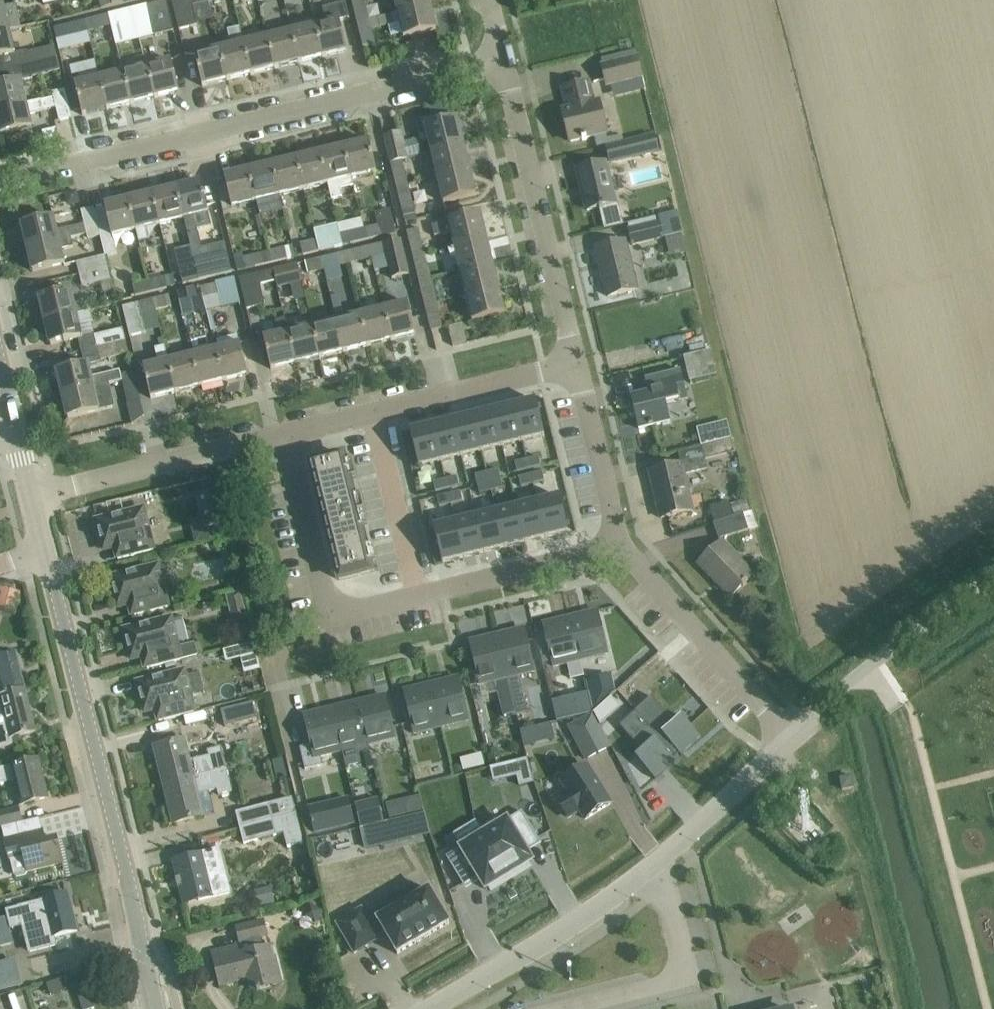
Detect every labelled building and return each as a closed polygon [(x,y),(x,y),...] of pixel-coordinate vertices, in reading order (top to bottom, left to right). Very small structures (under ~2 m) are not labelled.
[(102,9),(134,1),(134,0),(99,0),(102,9)] [(140,18),(151,16),(156,35),(175,30),(168,0),(138,7),(140,18)] [(179,29),(198,25),(193,6),(210,2),(210,0),(172,0),(179,29)] [(429,0),(395,0),(398,12),(430,4),(429,0)] [(347,51),(343,31),(340,22),(351,20),(347,3),(322,8),(326,23),(317,25),(324,57),(347,51)] [(4,7),(0,8),(0,34),(10,31),(9,29),(20,28),(15,4),(4,7)] [(355,6),(359,22),(368,20),(364,4),(355,6)] [(437,29),(430,4),(398,12),(388,14),(394,39),(437,29)] [(121,11),(124,22),(140,18),(138,7),(121,11)] [(89,31),(106,27),(103,15),(87,19),(89,31)] [(55,27),(61,51),(71,49),(68,36),(75,34),(89,31),(87,19),(55,27)] [(258,39),(247,42),(255,73),(278,68),(270,36),(267,21),(254,24),(258,39)] [(293,31),(301,62),(324,57),(317,25),(293,31)] [(221,48),(229,80),(255,73),(247,42),(244,43),(240,27),(228,30),(232,46),(221,48)] [(365,46),(374,44),(370,29),(361,31),(365,46)] [(10,31),(0,34),(0,73),(59,59),(56,47),(27,54),(26,51),(15,54),(10,31)] [(270,36),(278,68),(301,62),(293,31),(270,36)] [(229,80),(221,48),(195,55),(203,86),(229,80)] [(380,48),(368,51),(371,63),(383,60),(380,48)] [(622,53),(603,58),(604,63),(608,82),(642,74),(638,56),(637,50),(622,53)] [(133,103),(158,97),(150,64),(147,65),(145,56),(135,58),(138,68),(125,71),(133,103)] [(27,105),(27,104),(21,81),(33,78),(62,71),(59,59),(0,73),(0,112),(27,105)] [(158,97),(179,92),(171,59),(150,64),(158,97)] [(100,77),(108,109),(133,103),(125,71),(100,77)] [(75,83),(78,96),(83,115),(108,109),(100,77),(75,83)] [(571,141),(590,137),(606,133),(599,99),(594,101),(590,82),(583,84),(564,89),(569,110),(564,111),(571,141)] [(1,135),(32,127),(29,115),(56,108),(60,122),(74,119),(67,91),(53,94),(54,96),(42,100),(27,104),(27,105),(0,112),(0,132),(1,135)] [(464,144),(458,119),(455,120),(451,104),(429,108),(431,117),(416,121),(421,140),(428,139),(432,152),(464,144)] [(403,130),(386,135),(393,161),(410,157),(406,141),(403,130)] [(656,132),(629,139),(606,146),(610,162),(633,155),(660,148),(656,132)] [(417,139),(406,141),(410,157),(421,154),(417,139)] [(369,140),(346,146),(354,179),(377,174),(369,140)] [(432,152),(438,177),(470,169),(464,144),(432,152)] [(346,146),(322,152),(330,185),(329,186),(332,199),(342,197),(341,189),(354,186),(352,180),(354,179),(346,146)] [(322,152),(298,158),(306,191),(329,186),(330,185),(322,152)] [(298,158),(274,163),(282,197),(306,191),(298,158)] [(577,169),(587,210),(616,203),(606,162),(577,169)] [(258,203),(282,197),(274,163),(250,169),(258,203)] [(405,166),(392,169),(397,187),(409,184),(405,166)] [(233,209),(258,203),(250,169),(225,175),(233,209)] [(470,169),(438,177),(444,202),(476,194),(470,169)] [(189,233),(198,231),(194,218),(209,215),(201,181),(178,187),(186,220),(189,233)] [(178,187),(154,193),(162,226),(186,220),(178,187)] [(77,190),(64,193),(67,206),(80,203),(77,190)] [(410,192),(399,195),(403,211),(415,208),(410,192)] [(154,193),(130,198),(138,232),(162,226),(154,193)] [(130,198),(105,205),(105,207),(95,210),(102,237),(107,257),(107,258),(118,255),(114,238),(138,232),(130,198)] [(88,240),(102,237),(95,210),(94,210),(94,207),(81,210),(85,225),(57,232),(54,217),(22,224),(28,249),(72,239),(71,237),(87,234),(88,240)] [(366,228),(368,238),(396,231),(390,208),(375,213),(378,225),(366,228)] [(631,229),(635,244),(682,233),(677,212),(659,217),(661,222),(631,229)] [(454,246),(487,238),(481,213),(448,221),(449,222),(441,223),(442,224),(432,226),(435,236),(451,233),(454,246)] [(328,237),(317,239),(319,251),(336,247),(343,245),(341,233),(338,223),(326,226),(328,237)] [(343,245),(368,238),(366,228),(341,233),(343,245)] [(408,231),(414,256),(426,253),(420,228),(408,231)] [(487,238),(454,246),(461,271),(493,263),(487,238)] [(33,271),(52,266),(65,264),(62,252),(74,249),(72,239),(28,249),(33,271)] [(319,251),(317,241),(317,239),(300,243),(303,255),(319,251)] [(403,241),(371,249),(373,259),(376,271),(391,267),(393,277),(410,274),(403,241)] [(596,248),(608,296),(639,289),(628,241),(596,248)] [(226,243),(209,247),(213,265),(197,269),(200,280),(233,271),(226,243)] [(273,262),(296,256),(293,245),(270,251),(273,262)] [(346,254),(349,264),(373,259),(371,249),(346,254)] [(255,267),(273,262),(270,251),(253,255),(255,267)] [(426,253),(414,256),(421,280),(432,278),(426,253)] [(322,260),(324,270),(349,264),(346,254),(322,260)] [(110,269),(107,258),(107,257),(78,264),(81,276),(110,269)] [(324,270),(322,260),(306,264),(309,274),(324,270)] [(493,263),(461,271),(467,296),(499,288),(493,263)] [(302,283),(298,265),(275,271),(277,281),(293,278),(295,285),(302,283)] [(112,280),(110,269),(81,276),(84,287),(112,280)] [(200,280),(197,269),(182,273),(185,283),(200,280)] [(277,281),(275,271),(240,279),(247,309),(266,305),(261,285),(277,281)] [(421,280),(427,305),(438,303),(432,278),(421,280)] [(152,291),(165,288),(163,279),(150,282),(152,291)] [(216,284),(185,292),(188,303),(203,299),(219,295),(222,308),(222,309),(241,304),(235,280),(216,284)] [(139,294),(152,291),(150,282),(137,285),(139,294)] [(499,288),(467,296),(473,320),(505,313),(499,288)] [(71,290),(59,293),(39,298),(45,321),(91,310),(85,311),(82,302),(74,304),(71,290)] [(154,299),(156,309),(170,306),(167,296),(154,299)] [(124,306),(131,338),(148,334),(143,312),(156,309),(154,299),(124,306)] [(438,303),(427,305),(433,330),(444,328),(438,303)] [(386,311),(393,340),(416,334),(409,305),(386,311)] [(82,337),(79,323),(93,320),(91,310),(45,321),(50,344),(82,337)] [(386,311),(361,316),(368,345),(393,340),(386,311)] [(336,322),(343,352),(368,345),(361,316),(336,322)] [(280,336),(264,340),(271,369),(297,363),(290,334),(286,318),(276,321),(280,336)] [(336,322),(313,328),(320,357),(343,352),(336,322)] [(313,328),(290,334),(297,363),(320,357),(313,328)] [(98,348),(127,341),(125,330),(95,337),(98,348)] [(101,361),(130,354),(127,341),(98,348),(101,361)] [(165,345),(154,348),(159,365),(144,368),(151,398),(176,392),(169,362),(170,362),(165,345)] [(224,380),(248,374),(241,345),(216,350),(224,380)] [(192,356),(200,386),(224,380),(216,350),(192,356)] [(691,356),(684,358),(690,382),(717,376),(711,351),(707,352),(691,356)] [(192,356),(170,362),(169,362),(176,392),(200,386),(192,356)] [(57,371),(62,396),(94,388),(94,387),(123,380),(123,381),(136,378),(135,373),(122,376),(120,370),(92,377),(88,364),(57,371)] [(645,378),(645,379),(647,384),(650,383),(652,391),(632,396),(639,428),(671,421),(667,403),(687,398),(680,369),(645,378)] [(136,378),(123,381),(128,405),(142,402),(136,378)] [(62,396),(68,418),(99,410),(94,388),(62,396)] [(536,399),(514,404),(523,442),(545,436),(536,399)] [(514,404),(493,409),(503,447),(523,442),(514,404)] [(493,409),(473,414),(482,452),(503,447),(493,409)] [(473,414),(454,419),(463,457),(482,452),(473,414)] [(454,419),(433,424),(442,462),(463,457),(454,419)] [(433,424),(410,430),(419,467),(442,462),(433,424)] [(704,459),(733,452),(730,439),(679,451),(682,463),(650,471),(661,518),(693,510),(684,472),(706,467),(704,459)] [(346,451),(306,461),(337,584),(377,574),(374,562),(376,561),(372,546),(370,546),(365,528),(367,528),(360,497),(357,497),(353,479),(356,478),(352,462),(349,463),(346,451)] [(539,456),(527,459),(529,469),(541,466),(539,456)] [(527,459),(515,462),(517,471),(529,469),(527,459)] [(499,469),(487,472),(489,481),(501,479),(499,469)] [(542,471),(531,474),(533,484),(545,481),(542,471)] [(487,472),(475,475),(477,484),(489,481),(487,472)] [(531,474),(519,477),(521,487),(533,484),(531,474)] [(457,476),(445,479),(448,488),(459,485),(457,476)] [(445,479),(433,482),(435,490),(436,491),(448,488),(445,479)] [(501,479),(489,481),(492,491),(503,488),(501,479)] [(489,481),(477,484),(480,494),(492,491),(489,481)] [(205,529),(192,532),(195,544),(213,540),(230,535),(227,523),(219,490),(197,495),(202,516),(205,529)] [(461,491),(449,494),(451,504),(463,501),(461,491)] [(449,494),(437,497),(440,507),(451,504),(449,494)] [(559,495),(539,500),(548,538),(569,533),(559,495)] [(539,500),(516,505),(526,543),(548,538),(539,500)] [(747,500),(731,505),(735,516),(746,512),(750,510),(747,500)] [(516,505),(497,510),(506,548),(526,543),(516,505)] [(496,506),(475,511),(476,515),(485,553),(506,548),(497,510),(496,506)] [(104,550),(115,547),(118,559),(154,550),(143,509),(97,521),(104,550)] [(719,538),(751,529),(746,512),(735,516),(714,523),(719,538)] [(476,515),(456,520),(465,558),(485,553),(476,515)] [(456,520),(434,526),(443,564),(465,558),(456,520)] [(755,573),(723,540),(699,563),(731,596),(755,573)] [(119,606),(129,604),(133,616),(168,607),(158,566),(111,577),(119,606)] [(237,572),(225,576),(229,589),(242,586),(237,572)] [(15,614),(18,603),(21,591),(0,586),(0,610),(15,614)] [(233,621),(247,618),(241,591),(227,594),(233,621)] [(581,659),(588,658),(608,653),(597,611),(570,617),(581,659)] [(544,624),(554,666),(581,659),(570,617),(544,624)] [(132,659),(143,656),(146,668),(181,659),(203,654),(201,641),(178,646),(171,618),(124,630),(132,659)] [(509,632),(497,635),(507,677),(516,713),(516,715),(528,712),(519,675),(534,671),(529,648),(524,629),(513,631),(509,632)] [(481,639),(470,642),(475,661),(480,684),(496,680),(505,716),(516,713),(507,677),(497,635),(485,638),(481,639)] [(17,691),(25,689),(16,652),(0,656),(0,696),(17,691)] [(195,712),(190,695),(205,691),(201,672),(186,676),(184,671),(138,683),(145,712),(156,709),(159,721),(195,712)] [(643,672),(615,696),(625,707),(653,683),(643,672)] [(612,674),(586,681),(594,711),(616,691),(612,674)] [(431,684),(441,726),(468,720),(458,678),(431,684)] [(441,726),(431,684),(404,691),(415,733),(441,726)] [(0,747),(14,743),(12,737),(36,731),(25,689),(17,691),(0,696),(0,697),(2,704),(0,704),(0,745),(0,747)] [(395,738),(385,695),(358,702),(368,744),(395,738)] [(588,696),(566,701),(570,718),(592,713),(588,696)] [(652,696),(636,711),(678,758),(699,740),(679,718),(675,722),(652,696)] [(258,717),(254,701),(222,710),(226,726),(258,717)] [(358,702),(331,708),(342,751),(368,744),(358,702)] [(303,746),(300,747),(305,769),(324,764),(322,756),(342,751),(331,708),(322,711),(318,712),(305,715),(309,734),(309,735),(312,744),(303,746)] [(636,711),(620,725),(643,751),(638,755),(658,777),(678,758),(636,711)] [(593,713),(568,727),(586,760),(611,747),(593,713)] [(525,745),(538,742),(534,727),(521,731),(525,745)] [(209,755),(189,760),(184,739),(154,747),(164,784),(227,769),(221,746),(208,750),(209,755)] [(369,750),(363,751),(367,769),(374,767),(369,750)] [(486,753),(460,760),(463,773),(490,766),(486,753)] [(283,758),(273,760),(278,780),(288,777),(283,758)] [(527,758),(491,768),(494,781),(517,775),(520,785),(534,781),(527,758)] [(0,768),(0,785),(15,781),(21,805),(49,798),(39,759),(0,768)] [(568,794),(557,801),(568,819),(580,811),(585,820),(612,803),(588,765),(560,782),(568,794)] [(233,791),(227,769),(164,784),(173,823),(203,816),(198,794),(217,789),(219,795),(233,791)] [(851,776),(840,778),(842,789),(854,787),(851,776)] [(420,795),(405,798),(409,814),(423,810),(420,795)] [(378,797),(355,803),(361,828),(385,822),(378,797)] [(292,798),(269,804),(273,820),(296,814),(292,798)] [(349,799),(309,808),(315,832),(354,823),(349,799)] [(269,804),(236,812),(240,828),(273,820),(269,804)] [(22,822),(19,808),(0,814),(0,828),(22,822)] [(503,822),(484,834),(511,878),(521,872),(531,866),(529,863),(532,861),(525,846),(538,838),(522,811),(503,822)] [(361,828),(360,828),(366,849),(430,834),(425,812),(424,812),(385,822),(361,828)] [(296,814),(273,820),(276,834),(284,832),(288,847),(304,843),(296,814)] [(273,820),(240,828),(244,842),(276,834),(273,820)] [(4,838),(14,875),(17,876),(26,874),(28,871),(63,863),(57,838),(45,841),(42,829),(19,835),(4,838)] [(635,839),(645,852),(658,843),(647,830),(635,839)] [(484,834),(446,857),(463,884),(477,875),(486,889),(489,887),(491,890),(511,878),(484,834)] [(219,849),(174,860),(184,903),(230,892),(219,849)] [(362,906),(337,920),(355,952),(381,938),(379,935),(385,932),(396,952),(397,954),(399,953),(416,942),(416,943),(430,934),(448,923),(448,924),(450,923),(449,921),(431,891),(431,890),(430,889),(428,890),(419,895),(412,884),(397,893),(404,904),(379,919),(377,920),(378,922),(373,925),(362,906)] [(272,886),(254,890),(258,907),(275,903),(272,886)] [(42,902),(14,909),(19,927),(24,948),(39,944),(45,943),(50,942),(51,942),(50,938),(59,936),(78,931),(68,893),(49,898),(41,899),(42,902)] [(311,904),(305,916),(319,923),(325,911),(311,904)] [(243,944),(213,952),(220,984),(249,977),(253,990),(257,989),(258,991),(261,990),(260,988),(282,983),(273,945),(265,947),(262,937),(269,935),(266,921),(239,928),(243,944)] [(39,981),(36,970),(19,974),(12,950),(0,954),(0,993),(39,981)] [(47,984),(50,996),(76,988),(83,1008),(91,1008),(95,1008),(83,972),(46,984),(47,984)]
